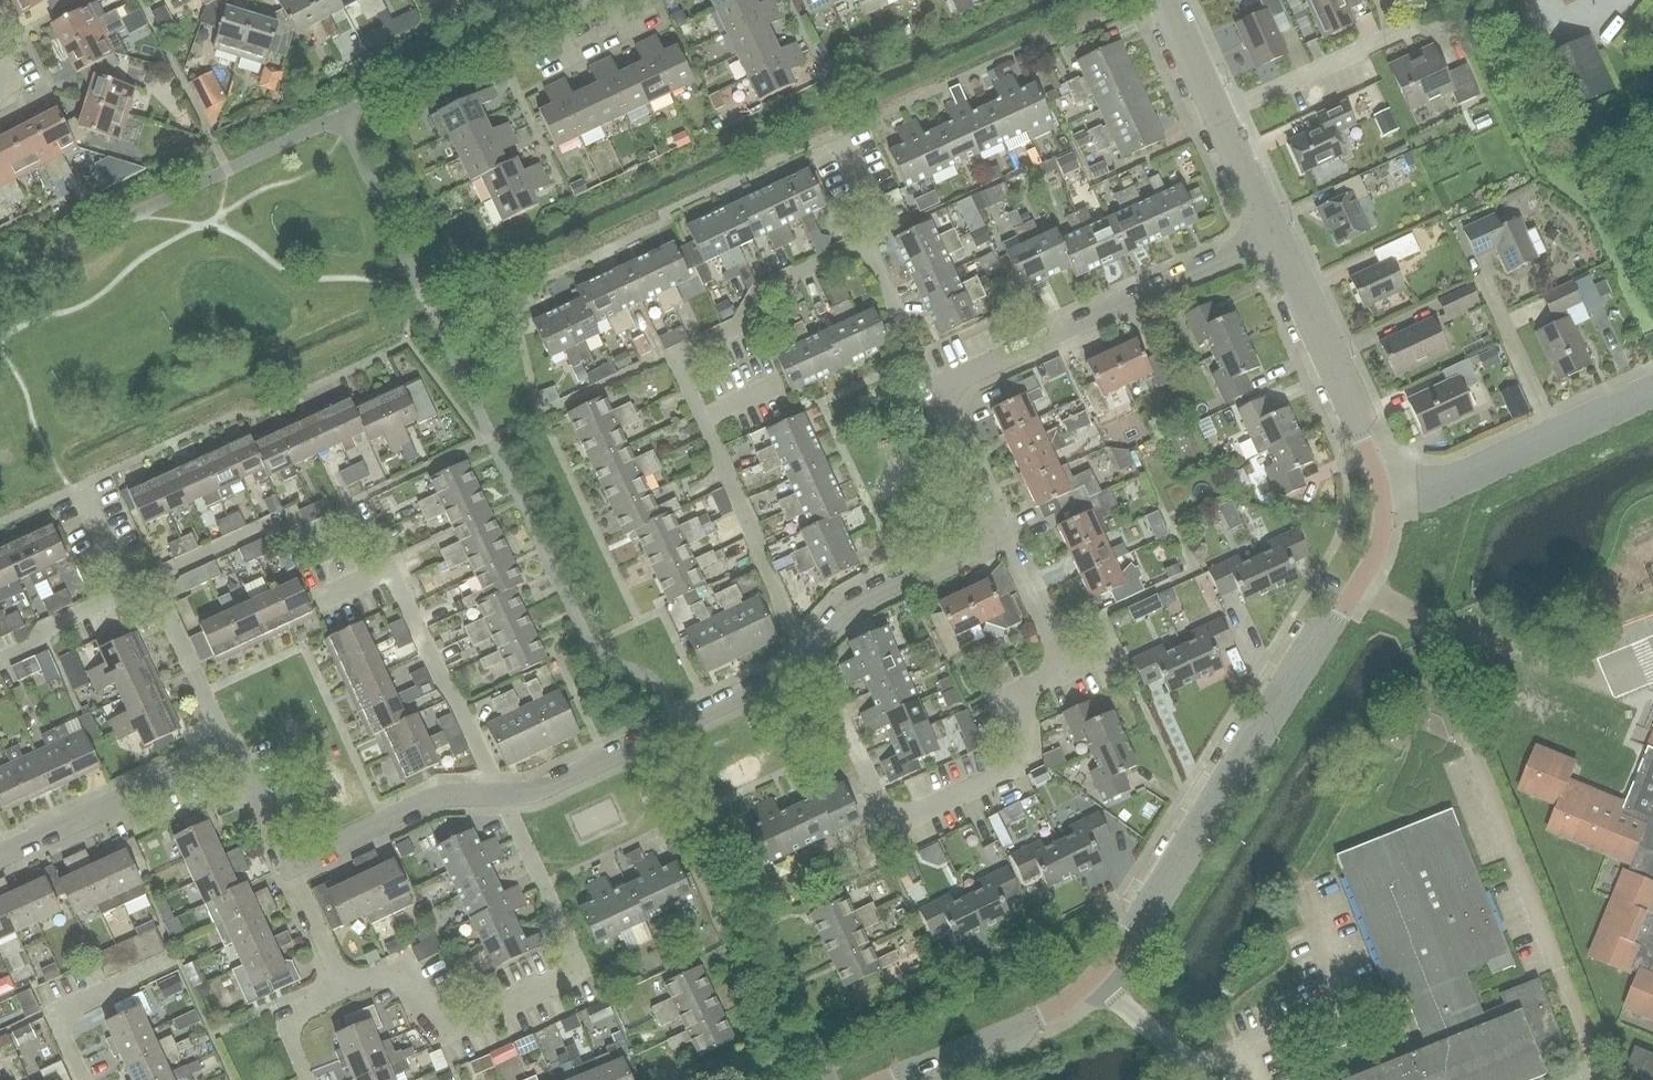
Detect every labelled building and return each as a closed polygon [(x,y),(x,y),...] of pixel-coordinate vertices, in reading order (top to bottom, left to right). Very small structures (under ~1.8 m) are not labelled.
[(51,0),(13,0),(21,16),(51,0)] [(252,17),(235,12),(237,5),(234,0),(218,0),(207,6),(201,20),(221,26),(214,48),(240,56),(252,17)] [(309,0),(278,0),(283,10),(294,29),(296,33),(310,25),(320,45),(330,39),(309,0)] [(343,7),(339,0),(309,0),(330,39),(335,49),(337,48),(340,55),(348,52),(340,34),(329,15),(343,7)] [(370,0),(357,0),(368,19),(377,14),(370,0)] [(377,14),(387,9),(382,0),(370,0),(377,14)] [(446,2),(437,6),(441,14),(460,5),(458,0),(445,0),(446,2)] [(716,10),(736,0),(712,0),(716,10)] [(780,8),(776,0),(769,0),(758,5),(756,0),(736,0),(716,10),(727,32),(780,8)] [(832,0),(803,0),(810,16),(834,4),(832,0)] [(945,2),(953,17),(975,7),(971,0),(950,0),(945,2)] [(1288,54),(1272,18),(1285,12),(1279,0),(1260,0),(1266,11),(1236,25),(1256,68),(1288,54)] [(1308,1),(1325,37),(1355,23),(1345,0),(1310,0),(1308,1)] [(66,48),(122,19),(117,10),(97,20),(90,5),(53,24),(66,48)] [(164,5),(153,11),(162,28),(173,22),(164,5)] [(784,18),(780,8),(727,32),(738,55),(774,38),(768,26),(784,18)] [(139,10),(122,19),(122,20),(127,29),(144,20),(139,10)] [(281,36),(294,29),(283,10),(271,16),(269,22),(252,17),(240,56),(266,64),(275,34),(281,36)] [(683,10),(671,16),(676,26),(677,28),(679,27),(689,22),(683,10)] [(129,57),(118,34),(127,29),(122,20),(122,19),(66,48),(78,73),(81,71),(101,61),(115,54),(129,57)] [(689,22),(679,27),(683,36),(693,31),(689,22)] [(1615,88),(1591,34),(1546,55),(1571,109),(1615,88)] [(657,36),(646,41),(671,93),(695,82),(678,47),(665,53),(657,36)] [(748,78),(801,53),(796,43),(779,51),(774,38),(738,55),(748,78)] [(278,41),(274,54),(286,58),(290,44),(278,41)] [(671,93),(646,41),(636,46),(644,63),(631,69),(648,104),(671,93)] [(1071,94),(1132,66),(1120,42),(1078,61),(1086,77),(1080,79),(1079,77),(1067,83),(1071,94)] [(789,71),(806,64),(801,53),(748,78),(759,101),(795,84),(789,71)] [(1458,105),(1480,95),(1467,64),(1445,74),(1436,53),(1411,64),(1409,58),(1390,66),(1410,109),(1452,90),(1458,105)] [(840,54),(825,61),(831,74),(846,67),(840,54)] [(648,104),(631,69),(619,74),(611,58),(601,63),(626,115),(648,104)] [(107,73),(107,72),(101,61),(81,71),(88,83),(93,85),(88,102),(127,114),(136,88),(105,79),(107,73)] [(626,115),(601,63),(590,67),(598,84),(586,90),(603,126),(626,115)] [(1143,90),(1132,66),(1071,94),(1077,105),(1089,99),(1088,97),(1094,94),(1101,110),(1143,90)] [(268,68),(262,87),(274,90),(280,71),(268,68)] [(1014,75),(1004,80),(1028,132),(1032,142),(1057,130),(1052,120),(1035,84),(1021,91),(1014,75)] [(205,76),(190,82),(214,130),(228,101),(218,98),(205,76)] [(603,126),(586,90),(573,96),(565,79),(555,84),(580,137),(603,126)] [(1028,132),(1004,80),(994,85),(1001,100),(987,106),(1003,143),(1028,132)] [(580,137),(555,84),(545,89),(553,106),(540,112),(557,148),(580,137)] [(439,112),(450,135),(485,119),(480,106),(496,98),(491,87),(439,112)] [(1056,89),(1046,93),(1050,102),(1060,97),(1056,89)] [(1094,142),(1154,115),(1143,90),(1101,110),(1108,125),(1102,128),(1101,126),(1089,131),(1094,142)] [(1003,143),(987,106),(973,113),(966,98),(956,102),(979,154),(1003,143)] [(119,140),(127,114),(88,102),(83,119),(77,117),(65,123),(75,143),(87,136),(89,131),(119,140)] [(979,154),(956,102),(946,107),(953,122),(939,129),(955,165),(979,154)] [(1336,134),(1356,125),(1345,102),(1317,115),(1323,127),(1289,143),(1302,173),(1345,153),(1336,134)] [(1392,108),(1375,115),(1385,137),(1402,129),(1392,108)] [(75,143),(65,123),(58,110),(34,123),(63,179),(73,174),(63,154),(77,147),(75,143)] [(407,112),(397,117),(403,129),(413,124),(407,112)] [(1165,139),(1154,115),(1094,142),(1099,153),(1111,147),(1110,145),(1116,142),(1123,158),(1165,139)] [(1466,118),(1472,130),(1479,127),(1473,115),(1466,118)] [(719,118),(713,121),(717,129),(723,126),(719,118)] [(461,158),(513,133),(508,123),(491,131),(485,119),(450,135),(461,158)] [(955,165),(939,129),(925,135),(918,120),(908,125),(931,176),(955,165)] [(63,179),(34,123),(10,135),(29,172),(43,164),(54,184),(63,179)] [(931,176),(908,125),(898,129),(905,145),(890,151),(907,187),(931,176)] [(685,131),(673,136),(678,147),(690,142),(685,131)] [(1075,137),(1074,137),(1079,147),(1080,147),(1091,142),(1086,132),(1075,137)] [(518,144),(513,133),(461,158),(472,182),(482,177),(481,176),(506,164),(507,163),(501,152),(518,144)] [(10,135),(0,141),(0,173),(16,204),(26,198),(15,179),(29,172),(10,135)] [(1073,151),(1056,158),(1063,172),(1080,165),(1073,151)] [(1403,156),(1409,168),(1418,164),(1413,151),(1403,156)] [(145,168),(111,157),(122,180),(145,168)] [(492,199),(545,174),(540,164),(523,172),(517,159),(507,163),(506,164),(481,176),(482,177),(492,199)] [(1052,159),(1038,165),(1042,176),(1056,169),(1052,159)] [(1090,167),(1089,167),(1094,180),(1096,179),(1101,177),(1108,173),(1103,161),(1090,167)] [(809,170),(784,181),(801,218),(809,235),(819,230),(811,213),(826,206),(809,170)] [(0,173),(0,196),(6,209),(16,204),(0,173)] [(73,174),(63,179),(70,192),(80,187),(73,174)] [(533,193),(550,185),(545,174),(492,199),(503,223),(539,206),(533,193)] [(1149,179),(1157,197),(1157,196),(1173,233),(1198,222),(1193,210),(1186,196),(1185,194),(1181,185),(1167,192),(1159,175),(1149,179)] [(1375,210),(1369,197),(1359,176),(1333,187),(1339,199),(1319,209),(1325,221),(1328,220),(1339,244),(1369,231),(1368,230),(1378,226),(1372,212),(1375,210)] [(63,179),(54,184),(60,197),(70,192),(63,179)] [(582,179),(570,185),(575,196),(587,190),(582,179)] [(801,218),(784,181),(761,193),(785,246),(795,241),(787,224),(801,218)] [(1157,196),(1157,197),(1142,203),(1135,186),(1124,190),(1149,244),(1173,233),(1157,196)] [(1198,188),(1185,194),(1186,196),(1193,210),(1206,204),(1198,188)] [(889,205),(903,199),(899,189),(884,195),(889,205)] [(987,189),(971,196),(977,208),(993,201),(987,189)] [(1149,244),(1124,190),(1115,195),(1123,212),(1108,219),(1125,255),(1149,244)] [(785,246),(761,193),(737,204),(753,240),(768,233),(776,250),(785,246)] [(971,196),(958,202),(965,217),(978,211),(977,208),(971,196)] [(753,240),(737,204),(713,215),(738,268),(747,264),(739,247),(753,240)] [(1125,255),(1108,219),(1094,225),(1086,208),(1076,212),(1101,266),(1125,255)] [(1101,266),(1076,212),(1066,217),(1074,234),(1061,240),(1060,241),(1072,267),(1077,277),(1101,266)] [(738,268),(713,215),(688,227),(705,263),(720,256),(728,273),(738,268)] [(1464,230),(1477,257),(1497,247),(1509,272),(1547,254),(1536,230),(1527,234),(1520,219),(1500,228),(1495,216),(1464,230)] [(1060,241),(1061,240),(1056,230),(1041,237),(1034,220),(1024,224),(1048,278),(1072,267),(1060,241)] [(906,264),(959,238),(955,229),(938,237),(931,222),(895,239),(906,264)] [(1048,278),(1024,224),(1014,229),(1022,246),(1007,253),(1024,289),(1048,278)] [(985,226),(971,233),(977,247),(991,240),(985,226)] [(1394,263),(1420,251),(1412,234),(1374,251),(1380,264),(1351,278),(1365,308),(1405,289),(1394,263)] [(964,248),(959,238),(906,264),(918,288),(953,271),(947,256),(964,248)] [(705,263),(695,241),(686,245),(696,267),(705,263)] [(674,243),(649,255),(674,308),(684,303),(676,286),(691,279),(674,243)] [(696,267),(686,245),(677,249),(687,271),(696,267)] [(674,308),(649,255),(625,266),(643,302),(657,295),(665,312),(674,308)] [(643,302),(625,266),(601,277),(627,330),(637,326),(628,309),(643,302)] [(929,312),(982,286),(977,277),(960,285),(953,271),(918,288),(929,312)] [(627,330),(601,277),(577,289),(582,299),(595,325),(595,324),(609,318),(617,335),(627,330)] [(1601,299),(1612,293),(1606,280),(1595,286),(1601,299)] [(1553,316),(1582,302),(1572,282),(1543,296),(1553,316)] [(969,304),(987,296),(982,286),(929,312),(940,336),(976,319),(969,304)] [(1446,316),(1479,301),(1472,286),(1439,301),(1446,316)] [(600,335),(595,324),(595,325),(582,299),(558,310),(583,363),(593,359),(585,341),(600,335)] [(851,300),(841,304),(866,358),(890,347),(873,310),(859,317),(851,300)] [(727,301),(716,307),(722,321),(734,315),(727,301)] [(1207,340),(1214,356),(1247,340),(1235,313),(1219,320),(1211,303),(1185,315),(1199,344),(1207,340)] [(866,358),(841,304),(831,309),(839,326),(825,333),(841,369),(866,358)] [(583,363),(558,310),(534,322),(551,358),(565,351),(573,368),(583,363)] [(1559,379),(1591,364),(1569,318),(1537,333),(1559,379)] [(1396,376),(1448,351),(1433,319),(1381,343),(1396,376)] [(841,369),(825,333),(811,339),(803,322),(793,327),(817,380),(841,369)] [(683,326),(660,337),(666,350),(673,347),(689,339),(683,326)] [(817,380),(793,327),(783,331),(791,348),(776,355),(793,391),(817,380)] [(645,336),(634,341),(641,356),(652,351),(645,336)] [(1136,340),(1112,351),(1127,385),(1152,374),(1158,388),(1170,382),(1157,354),(1145,359),(1136,340)] [(1244,374),(1259,367),(1247,340),(1214,356),(1220,371),(1212,374),(1226,403),(1252,391),(1244,374)] [(1494,348),(1477,355),(1483,370),(1500,362),(1494,348)] [(1127,385),(1112,351),(1087,363),(1096,382),(1084,387),(1097,416),(1110,410),(1103,396),(1127,385)] [(628,354),(614,360),(619,370),(633,364),(628,354)] [(1461,391),(1480,383),(1469,359),(1443,371),(1449,383),(1412,400),(1426,432),(1471,412),(1461,391)] [(613,362),(588,374),(590,377),(593,384),(617,372),(613,362)] [(583,363),(573,368),(580,382),(590,377),(588,374),(583,363)] [(1021,374),(1006,381),(1009,388),(1024,381),(1021,374)] [(992,410),(1004,435),(1037,419),(1026,395),(1040,389),(1034,376),(1024,381),(1009,388),(1006,389),(1012,401),(992,410)] [(404,426),(417,420),(419,423),(437,415),(421,379),(404,387),(402,383),(377,395),(402,449),(403,449),(409,462),(418,458),(404,426)] [(555,386),(540,392),(543,407),(544,407),(555,402),(561,399),(555,386)] [(402,449),(377,395),(354,406),(353,406),(365,432),(369,443),(384,436),(392,454),(402,449)] [(353,406),(354,406),(349,396),(324,407),(341,443),(365,432),(353,406)] [(580,438),(635,412),(631,403),(612,412),(605,397),(569,414),(580,438)] [(1260,435),(1267,450),(1300,435),(1288,408),(1273,415),(1265,398),(1239,410),(1252,439),(1260,435)] [(341,443),(324,407),(300,418),(317,454),(341,443)] [(640,421),(635,412),(580,438),(591,462),(627,445),(621,431),(640,421)] [(761,463),(814,439),(803,414),(767,431),(774,446),(757,454),(761,463)] [(317,454),(300,418),(276,429),(293,466),(293,465),(317,454)] [(1015,459),(1071,433),(1067,423),(1044,434),(1037,419),(1004,435),(1015,459)] [(293,466),(276,429),(253,440),(252,440),(265,469),(268,477),(280,471),(285,481),(298,475),(293,465),(293,466)] [(252,440),(253,440),(249,432),(224,444),(241,480),(253,475),(256,482),(268,477),(265,469),(252,440)] [(1067,447),(1066,446),(1075,442),(1071,433),(1015,459),(1026,483),(1059,467),(1053,453),(1067,447)] [(1298,469),(1313,462),(1300,435),(1267,450),(1274,465),(1266,469),(1279,498),(1306,486),(1298,469)] [(826,463),(814,439),(761,463),(766,473),(783,465),(789,479),(826,463)] [(241,480),(224,444),(200,455),(217,491),(218,491),(222,500),(234,495),(230,485),(241,480)] [(603,486),(658,460),(654,451),(634,460),(627,445),(591,462),(603,486)] [(217,491),(200,455),(176,466),(193,502),(217,491)] [(663,469),(658,460),(603,486),(614,510),(650,493),(643,478),(663,469)] [(364,462),(352,467),(359,481),(370,476),(364,462)] [(423,512),(478,486),(467,462),(431,479),(438,494),(419,503),(423,512)] [(783,512),(837,487),(826,463),(789,479),(796,494),(779,502),(783,512)] [(1067,464),(1059,467),(1026,483),(1037,507),(1056,499),(1062,511),(1072,506),(1090,498),(1102,491),(1091,469),(1073,477),(1067,464)] [(193,502),(176,466),(152,477),(169,513),(193,502)] [(359,481),(352,467),(340,473),(347,487),(359,481)] [(169,513),(152,477),(127,488),(144,525),(169,513)] [(489,510),(478,486),(423,512),(428,522),(447,513),(454,527),(489,510)] [(848,511),(837,487),(783,512),(788,521),(805,513),(811,527),(801,532),(802,533),(848,511)] [(1110,488),(1102,491),(1090,498),(1072,506),(1077,518),(1058,527),(1070,551),(1103,536),(1096,521),(1110,515),(1109,514),(1117,504),(1110,488)] [(625,534),(671,513),(671,512),(681,508),(676,498),(657,507),(650,493),(614,510),(625,534)] [(271,515),(283,509),(276,495),(265,500),(271,515)] [(385,496),(375,501),(381,513),(391,508),(385,496)] [(323,500),(312,505),(318,520),(330,514),(323,500)] [(1221,518),(1235,512),(1230,500),(1216,506),(1221,518)] [(318,520),(312,505),(300,511),(306,525),(318,520)] [(446,560),(501,534),(489,510),(454,527),(461,542),(441,551),(446,560)] [(848,512),(848,511),(802,533),(808,547),(791,555),(795,565),(849,540),(838,516),(848,512)] [(240,512),(228,517),(235,531),(247,526),(240,512)] [(647,554),(702,528),(698,518),(678,527),(671,513),(625,534),(626,535),(636,530),(647,554)] [(235,531),(228,517),(217,522),(223,537),(235,531)] [(51,522),(26,533),(47,579),(57,575),(56,563),(67,558),(51,522)] [(1168,535),(1163,523),(1151,528),(1157,540),(1168,535)] [(706,537),(702,528),(647,554),(658,578),(713,552),(713,551),(694,560),(687,546),(706,537)] [(1292,563),(1309,555),(1297,529),(1268,543),(1272,551),(1257,558),(1272,591),(1299,579),(1292,563)] [(47,579),(26,533),(2,544),(18,580),(30,575),(37,584),(47,579)] [(192,534),(181,539),(187,553),(199,548),(192,534)] [(512,558),(501,534),(446,560),(450,570),(469,561),(476,575),(512,558)] [(1114,560),(1128,554),(1124,544),(1109,550),(1103,536),(1070,551),(1081,575),(1114,560)] [(187,553),(181,539),(169,544),(176,559),(187,553)] [(263,539),(251,545),(258,559),(269,553),(263,539)] [(860,565),(849,540),(795,565),(800,574),(817,566),(824,581),(860,565)] [(24,591),(18,580),(2,544),(0,545),(0,602),(24,591)] [(258,559),(251,545),(239,550),(246,564),(258,559)] [(291,552),(281,557),(287,572),(298,567),(291,552)] [(415,552),(404,557),(411,573),(423,568),(415,552)] [(718,561),(713,552),(658,578),(669,602),(683,595),(696,589),(705,585),(698,570),(718,561)] [(1145,590),(1139,578),(1143,576),(1138,566),(1136,567),(1132,563),(1121,575),(1114,560),(1128,554),(1114,560),(1081,575),(1092,600),(1111,591),(1117,603),(1145,590)] [(1272,591),(1257,558),(1242,564),(1238,556),(1209,570),(1221,596),(1238,588),(1245,603),(1272,591)] [(468,608),(523,582),(512,558),(476,575),(483,590),(464,599),(468,608)] [(222,575),(215,561),(203,567),(210,581),(222,575)] [(1179,565),(1167,571),(1170,579),(1182,573),(1179,565)] [(210,581),(203,567),(180,577),(187,592),(210,581)] [(988,580),(963,592),(979,625),(985,622),(1005,629),(1010,628),(1022,622),(1009,594),(997,599),(988,580)] [(298,581),(274,592),(290,628),(315,617),(298,581)] [(524,583),(523,582),(468,608),(469,609),(478,605),(484,619),(465,628),(470,637),(525,611),(514,588),(524,583)] [(705,585),(696,589),(701,599),(709,595),(705,585)] [(737,585),(726,590),(754,650),(779,639),(759,597),(743,604),(740,599),(743,598),(737,585)] [(696,589),(683,595),(688,605),(701,599),(696,589)] [(73,604),(66,590),(55,595),(61,609),(73,604)] [(754,650),(726,590),(715,595),(721,608),(723,607),(726,612),(711,619),(702,601),(702,602),(730,661),(754,650)] [(290,628),(274,592),(250,603),(266,639),(290,628)] [(979,625),(963,592),(939,603),(948,623),(936,628),(949,656),(962,650),(955,637),(979,625)] [(230,593),(219,598),(226,614),(225,614),(242,650),(266,639),(250,603),(249,603),(246,596),(234,602),(230,593)] [(61,609),(55,595),(43,600),(50,615),(61,609)] [(464,599),(455,604),(460,613),(468,608),(464,599)] [(1144,601),(1129,608),(1135,620),(1150,613),(1144,601)] [(730,661),(702,602),(691,607),(697,619),(699,618),(701,623),(686,631),(706,673),(730,661)] [(481,661),(536,635),(525,611),(470,637),(474,646),(493,637),(500,651),(481,660),(481,661)] [(18,612),(6,617),(13,632),(25,626),(18,612)] [(204,633),(191,639),(201,662),(215,656),(218,662),(242,650),(225,614),(201,626),(204,633)] [(6,617),(0,620),(0,634),(1,637),(13,632),(6,617)] [(1216,652),(1234,645),(1222,618),(1193,632),(1196,640),(1181,647),(1197,680),(1224,668),(1216,652)] [(388,626),(394,638),(408,631),(403,619),(388,626)] [(326,639),(337,664),(373,648),(362,623),(326,639)] [(841,664),(845,675),(897,653),(887,628),(850,643),(856,658),(841,664)] [(414,643),(408,631),(394,638),(399,649),(414,643)] [(93,682),(147,657),(136,632),(100,649),(107,664),(88,672),(93,682)] [(1036,634),(1027,638),(1031,646),(1039,642),(1036,634)] [(548,659),(536,635),(481,661),(485,670),(504,661),(512,676),(548,659)] [(1197,680),(1181,647),(1166,654),(1163,646),(1133,659),(1145,685),(1163,677),(1170,693),(1197,680)] [(384,672),(373,648),(337,664),(348,688),(384,672)] [(908,677),(897,653),(845,675),(850,685),(865,678),(871,692),(908,677)] [(35,656),(23,662),(30,676),(42,671),(35,656)] [(159,681),(147,657),(93,682),(98,692),(116,683),(122,698),(159,681)] [(938,657),(930,660),(933,666),(941,663),(938,657)] [(30,676),(23,662),(12,667),(18,682),(30,676)] [(82,667),(66,674),(74,691),(90,683),(82,667)] [(411,675),(416,686),(431,680),(425,668),(411,675)] [(461,671),(454,674),(457,681),(464,678),(461,671)] [(384,672),(348,688),(359,712),(396,696),(384,672)] [(918,701),(908,677),(871,692),(877,707),(862,713),(866,723),(918,701)] [(537,679),(527,684),(556,744),(580,732),(560,690),(544,698),(542,692),(543,692),(537,679)] [(431,680),(416,686),(422,698),(436,691),(431,680)] [(115,730),(170,705),(159,681),(122,698),(129,712),(111,720),(115,730)] [(556,744),(527,684),(526,684),(535,702),(520,709),(518,704),(520,703),(514,690),(503,695),(531,755),(556,744)] [(396,696),(359,712),(371,737),(381,732),(407,720),(406,719),(401,708),(422,698),(416,686),(396,696)] [(955,687),(943,693),(949,706),(961,700),(955,687)] [(531,755),(503,695),(493,700),(499,713),(501,712),(503,717),(487,725),(507,767),(531,755)] [(928,726),(918,701),(866,723),(870,733),(886,727),(892,741),(928,726)] [(1085,739),(1092,754),(1125,738),(1113,711),(1098,718),(1090,701),(1064,713),(1077,742),(1085,739)] [(181,730),(170,705),(115,730),(120,740),(138,732),(145,747),(181,730)] [(438,720),(443,732),(458,725),(452,714),(438,720)] [(407,720),(381,732),(392,756),(428,739),(432,737),(428,739),(416,715),(406,719),(407,720)] [(898,755),(882,762),(891,782),(922,769),(918,759),(939,751),(935,741),(946,736),(939,721),(928,726),(892,741),(898,755)] [(84,730),(71,736),(65,724),(54,729),(76,778),(101,767),(84,730)] [(428,739),(392,756),(403,781),(421,772),(433,767),(439,764),(434,752),(449,745),(455,757),(469,750),(458,725),(443,732),(444,732),(432,737),(428,739)] [(76,778),(54,729),(41,735),(47,748),(35,753),(52,789),(76,778)] [(97,731),(87,736),(90,742),(100,737),(97,731)] [(979,733),(966,739),(972,753),(980,749),(986,747),(985,745),(979,733)] [(1122,772),(1138,765),(1125,738),(1092,754),(1099,769),(1091,773),(1104,802),(1131,790),(1122,772)] [(52,789),(35,753),(24,758),(18,744),(5,751),(11,764),(28,800),(52,789)] [(11,764),(0,769),(0,805),(3,812),(28,800),(11,764)] [(1050,777),(1045,766),(1031,773),(1036,783),(1050,777)] [(433,767),(421,772),(425,780),(436,775),(433,767)] [(822,776),(812,780),(836,831),(860,820),(843,784),(829,791),(822,776)] [(836,831),(812,780),(802,785),(809,800),(795,807),(812,843),(836,831)] [(812,843),(795,807),(781,813),(774,798),(763,803),(788,854),(812,843)] [(788,854),(763,803),(754,808),(761,823),(746,830),(763,866),(788,854)] [(175,838),(185,861),(219,845),(212,830),(220,826),(211,807),(183,820),(188,832),(175,838)] [(1546,1075),(1541,1062),(1567,1052),(1537,979),(1501,994),(1505,1004),(1483,1013),(1466,972),(1473,969),(1489,963),(1493,974),(1515,965),(1511,954),(1452,809),(1337,855),(1382,969),(1395,1001),(1407,996),(1427,1047),(1346,1079),(1533,1079),(1546,1075)] [(1095,847),(1112,838),(1099,812),(1070,826),(1074,834),(1059,842),(1075,875),(1102,862),(1095,847)] [(998,814),(988,818),(1004,849),(1013,845),(998,814)] [(449,872),(500,848),(495,838),(480,845),(473,830),(437,847),(449,872)] [(135,871),(147,865),(134,837),(116,846),(119,854),(104,861),(124,905),(146,895),(135,871)] [(408,839),(396,845),(402,857),(414,851),(408,839)] [(938,841),(919,851),(923,861),(938,866),(948,861),(938,841)] [(1075,875),(1059,842),(1044,849),(1041,841),(1012,855),(1024,881),(1041,873),(1049,888),(1075,875)] [(195,882),(245,859),(240,848),(224,856),(219,845),(185,861),(195,882)] [(504,858),(500,848),(449,872),(460,896),(496,879),(489,865),(504,858)] [(124,905),(104,861),(93,866),(86,850),(75,855),(103,915),(124,905)] [(375,850),(364,855),(392,915),(415,904),(394,861),(383,866),(375,850)] [(641,850),(625,857),(629,867),(635,864),(645,859),(641,850)] [(655,854),(645,859),(669,910),(694,899),(677,863),(662,869),(655,854)] [(103,915),(75,855),(64,860),(71,876),(60,881),(60,882),(66,894),(76,915),(98,905),(102,915),(103,915)] [(392,915),(364,855),(353,861),(361,877),(350,882),(366,915),(367,915),(371,925),(392,915)] [(250,870),(245,859),(195,882),(206,905),(214,901),(213,900),(239,889),(239,888),(234,878),(250,870)] [(669,910),(645,859),(635,864),(642,879),(628,886),(645,922),(669,910)] [(54,899),(66,894),(60,882),(60,881),(53,865),(34,874),(38,882),(23,889),(38,923),(60,912),(54,899)] [(1003,901),(1020,893),(1008,867),(979,881),(983,889),(968,896),(984,929),(1011,916),(1003,901)] [(645,922),(628,886),(614,892),(607,877),(597,882),(621,933),(645,922)] [(23,889),(12,894),(5,878),(0,880),(0,897),(17,933),(38,923),(23,889)] [(471,920),(523,896),(518,886),(503,893),(496,879),(460,896),(471,920)] [(366,915),(350,882),(335,889),(331,881),(312,890),(326,917),(332,931),(366,915)] [(621,933),(597,882),(587,886),(594,902),(580,909),(597,945),(621,933)] [(215,926),(273,899),(268,888),(252,895),(247,884),(239,888),(239,889),(213,900),(214,901),(206,905),(215,926)] [(527,906),(523,896),(471,920),(483,944),(519,927),(512,913),(527,906)] [(984,929),(968,896),(953,903),(949,896),(920,910),(933,935),(950,927),(958,942),(984,929)] [(0,897),(0,940),(17,933),(0,897)] [(823,938),(878,912),(873,903),(854,912),(847,897),(811,914),(823,938)] [(278,910),(273,899),(215,926),(225,947),(233,943),(267,928),(262,917),(278,910)] [(882,922),(878,912),(823,938),(834,962),(870,945),(863,931),(882,922)] [(178,917),(164,924),(170,937),(185,931),(178,917)] [(143,923),(134,927),(138,935),(143,933),(147,932),(143,923)] [(422,942),(415,946),(422,961),(443,950),(433,927),(418,934),(422,942)] [(494,968),(545,944),(540,933),(525,941),(519,927),(483,944),(494,968)] [(156,928),(143,933),(155,957),(167,952),(156,928)] [(272,938),(267,928),(233,943),(243,965),(277,949),(277,950),(293,942),(288,931),(272,938)] [(155,957),(143,933),(131,939),(142,963),(155,957)] [(400,938),(385,945),(390,955),(405,948),(400,938)] [(142,963),(131,939),(119,944),(130,968),(142,963)] [(130,968),(119,944),(107,950),(118,974),(130,968)] [(846,987),(901,960),(896,951),(877,960),(870,945),(834,962),(846,987)] [(374,947),(364,952),(370,965),(380,960),(374,947)] [(301,980),(292,961),(284,965),(277,950),(277,949),(243,965),(233,970),(249,1004),(247,1004),(248,1005),(274,993),(274,992),(301,980)] [(118,974),(107,950),(95,955),(106,980),(118,974)] [(459,955),(449,959),(457,974),(466,970),(459,955)] [(55,964),(41,971),(47,983),(61,976),(55,964)] [(657,1017),(712,991),(701,966),(665,984),(672,999),(653,1007),(657,1017)] [(900,980),(913,974),(909,966),(896,972),(900,980)] [(176,975),(158,983),(165,999),(183,991),(176,975)] [(0,981),(0,996),(15,989),(9,977),(0,981)] [(724,1015),(712,991),(657,1017),(662,1026),(680,1017),(687,1030),(688,1032),(724,1015)] [(107,1039),(111,1048),(150,1030),(144,1017),(152,1013),(143,992),(115,1005),(120,1017),(107,1023),(113,1037),(107,1039)] [(607,1000),(587,1009),(593,1023),(613,1015),(607,1000)] [(40,1001),(24,1008),(28,1016),(43,1009),(44,1009),(44,1008),(40,1001)] [(336,1051),(340,1060),(380,1044),(375,1031),(383,1027),(374,1006),(345,1017),(350,1029),(336,1035),(342,1049),(336,1051)] [(202,1019),(196,1007),(185,1012),(191,1024),(202,1019)] [(576,1015),(566,1019),(570,1029),(580,1025),(576,1015)] [(735,1039),(724,1015),(688,1032),(687,1030),(668,1039),(673,1049),(692,1040),(699,1056),(735,1039)] [(34,1034),(30,1024),(14,1032),(18,1042),(34,1034)] [(176,1044),(188,1039),(189,1038),(185,1029),(172,1035),(176,1044)] [(127,1067),(176,1044),(172,1035),(156,1043),(150,1030),(111,1048),(115,1057),(121,1054),(127,1067)] [(621,1032),(612,1035),(616,1043),(619,1052),(623,1060),(623,1059),(631,1056),(621,1032)] [(0,1037),(0,1049),(13,1044),(8,1034),(0,1037)] [(518,1056),(540,1047),(534,1034),(512,1043),(518,1056)] [(188,1039),(176,1044),(180,1052),(191,1047),(188,1039)] [(596,1058),(605,1079),(631,1079),(623,1059),(623,1060),(619,1052),(616,1043),(613,1044),(606,1047),(609,1053),(596,1058)] [(180,1053),(180,1052),(176,1044),(127,1067),(133,1079),(156,1079),(170,1073),(164,1061),(180,1053)] [(355,1079),(405,1059),(402,1050),(385,1057),(380,1044),(340,1060),(343,1069),(349,1066),(355,1079)] [(566,1047),(571,1061),(579,1079),(605,1079),(596,1058),(583,1064),(580,1058),(575,1044),(566,1047)] [(497,1066),(508,1060),(502,1049),(491,1054),(497,1066)] [(405,1059),(355,1079),(395,1079),(393,1075),(409,1068),(405,1059)] [(62,1061),(40,1071),(45,1079),(71,1079),(62,1061)] [(190,1075),(202,1070),(197,1061),(186,1066),(190,1075)] [(571,1061),(562,1065),(568,1079),(579,1079),(571,1061)] [(190,1075),(186,1066),(170,1073),(156,1079),(179,1079),(190,1075)] [(523,1070),(527,1079),(528,1079),(538,1079),(536,1076),(532,1066),(523,1070)]
